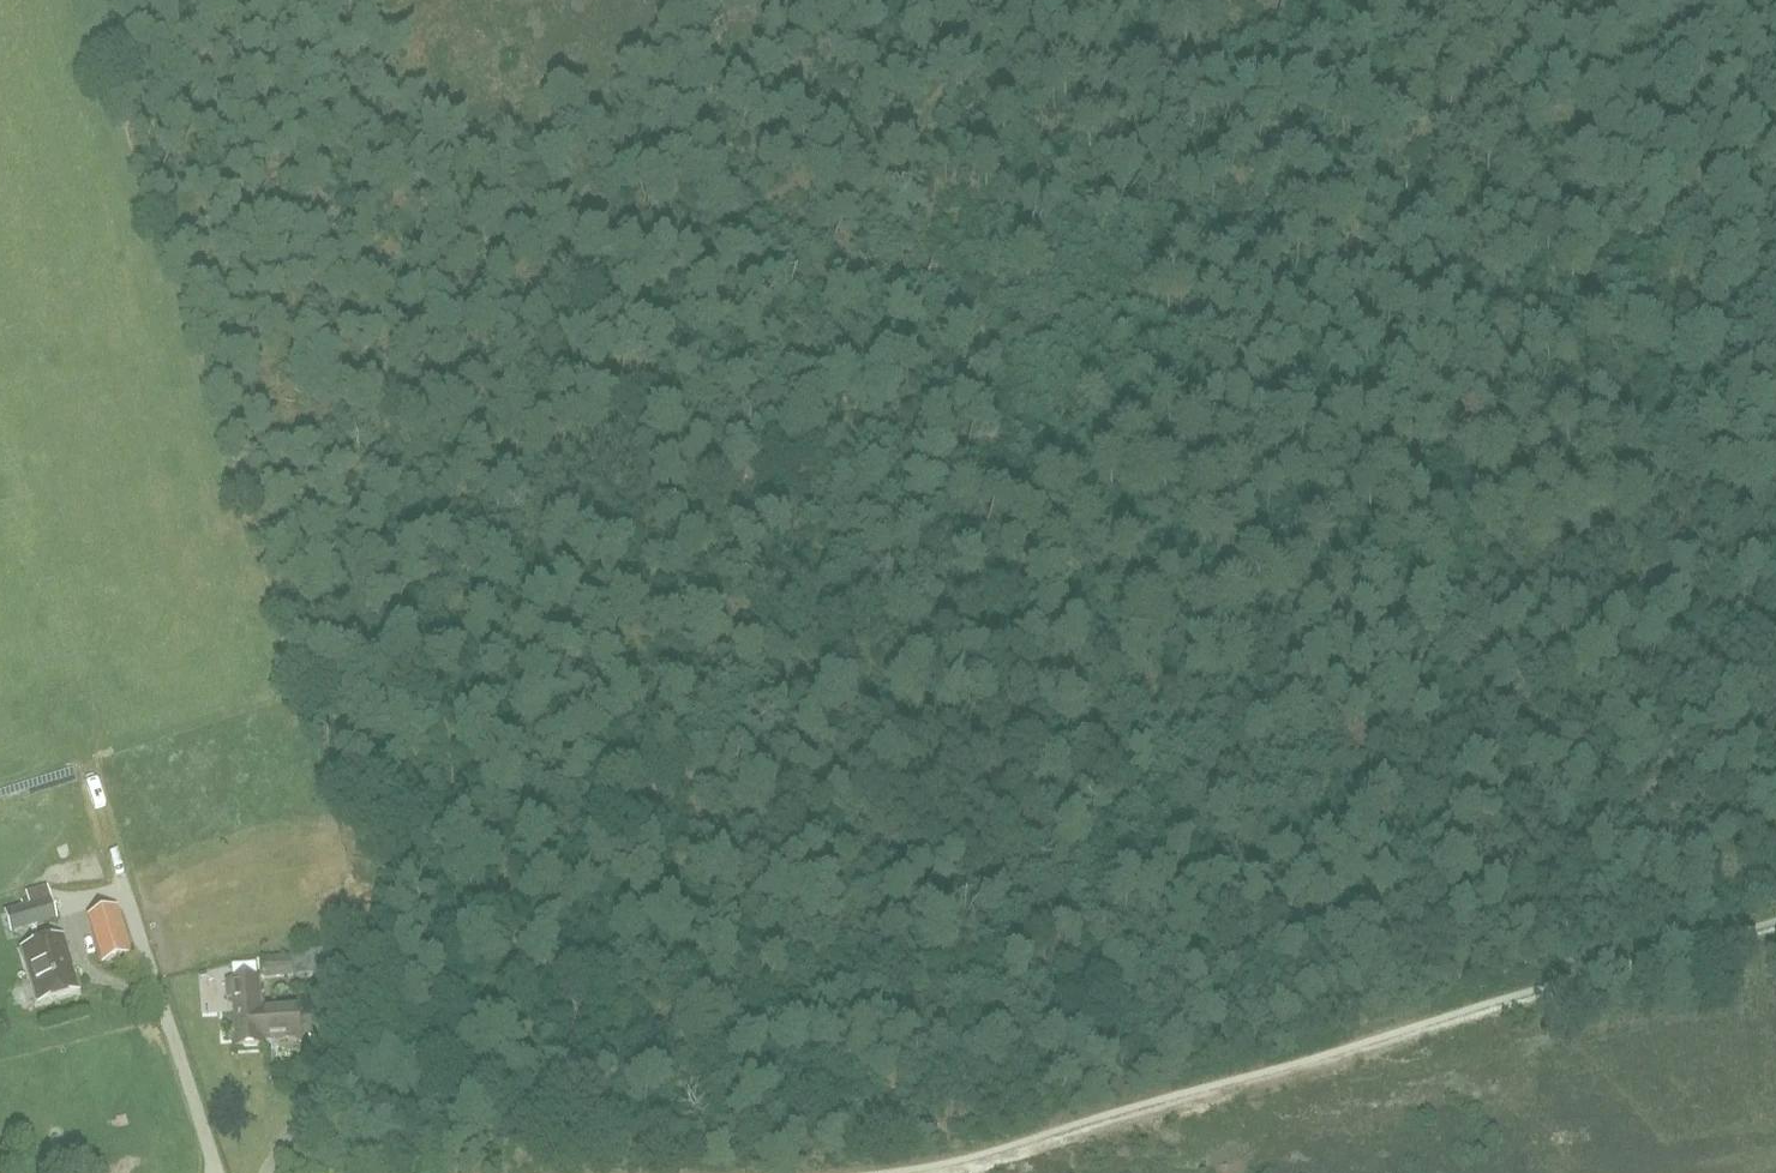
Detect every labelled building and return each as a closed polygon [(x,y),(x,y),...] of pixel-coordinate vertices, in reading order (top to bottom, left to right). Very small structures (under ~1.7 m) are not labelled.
[(11,934),(58,920),(47,886),(25,892),(27,899),(21,901),(22,906),(4,911),(11,934)] [(87,915),(102,964),(133,955),(118,906),(87,915)] [(22,950),(39,1004),(78,993),(62,939),(22,950)] [(262,958),(264,980),(349,973),(347,946),(330,947),(330,949),(291,952),(291,956),(262,958)] [(277,996),(309,994),(308,977),(276,979),(277,996)] [(226,983),(227,1000),(234,1000),(237,1049),(264,1048),(264,1042),(263,1042),(261,1010),(262,1010),(260,980),(226,983)] [(263,1042),(264,1042),(302,1040),(300,1008),(262,1010),(261,1010),(263,1042)] [(15,1136),(4,1139),(6,1146),(17,1143),(15,1136)]
